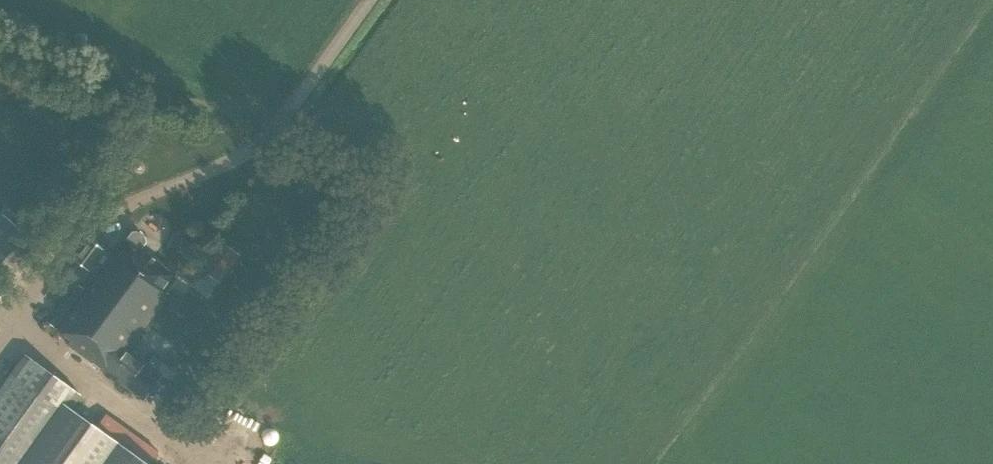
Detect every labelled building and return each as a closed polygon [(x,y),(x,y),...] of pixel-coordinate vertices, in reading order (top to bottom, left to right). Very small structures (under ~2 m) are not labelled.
[(11,287),(43,249),(3,215),(0,218),(0,278),(11,287)] [(258,240),(253,236),(259,228),(243,217),(209,266),(230,280),(258,240)] [(126,239),(114,255),(105,248),(104,250),(90,238),(74,260),(96,275),(85,289),(80,286),(51,325),(71,340),(68,343),(144,400),(162,376),(127,350),(169,294),(167,293),(178,278),(141,250),(146,242),(145,238),(137,232),(133,232),(127,240),(126,239)] [(155,324),(165,332),(154,346),(174,361),(192,337),(163,315),(155,324)] [(71,409),(81,395),(25,355),(0,390),(0,463),(148,463),(71,409)]
